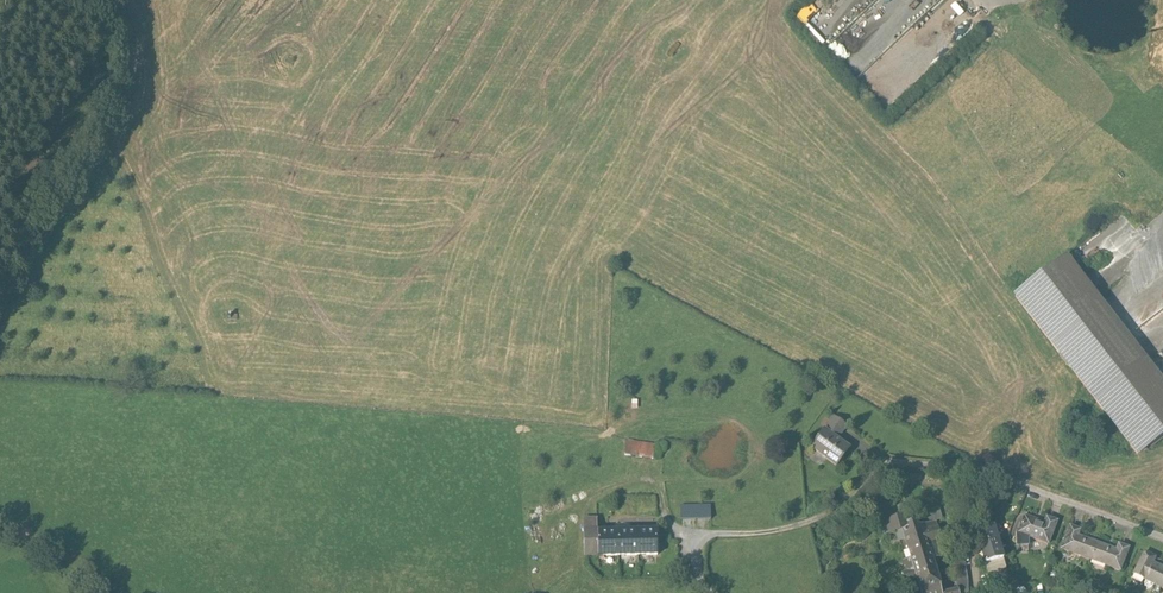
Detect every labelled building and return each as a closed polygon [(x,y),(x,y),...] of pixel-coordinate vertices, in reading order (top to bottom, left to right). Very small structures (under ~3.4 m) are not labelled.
[(893,11),(882,0),(879,0),(857,21),(868,33),(883,19),(884,20),(893,11)] [(1066,256),(1014,296),(1137,458),(1162,439),(1162,383),(1066,256)] [(845,428),(833,419),(810,450),(835,468),(848,450),(836,441),(845,428)] [(657,447),(627,443),(626,456),(655,460),(657,447)] [(887,485),(874,489),(878,504),(891,501),(887,485)] [(678,507),(679,522),(710,521),(710,507),(678,507)] [(909,515),(879,524),(883,539),(901,535),(914,531),(909,515)] [(1055,528),(1023,515),(1016,536),(1048,547),(1055,528)] [(597,559),(597,534),(597,519),(583,519),(584,559),(597,559)] [(901,535),(919,592),(940,592),(930,562),(947,555),(942,551),(935,524),(914,531),(901,535)] [(1096,544),(1078,537),(1081,530),(1068,526),(1066,533),(1059,552),(1090,562),(1096,544)] [(1003,560),(993,527),(974,531),(984,566),(1002,561),(1003,560)] [(617,534),(597,534),(597,559),(618,558),(617,534)] [(637,534),(617,534),(618,558),(637,558),(637,534)] [(657,534),(637,534),(637,558),(657,558),(657,534)] [(1115,550),(1096,544),(1090,562),(1120,574),(1129,549),(1117,544),(1115,550)] [(1143,553),(1132,576),(1162,592),(1162,570),(1153,564),(1155,559),(1143,553)] [(962,558),(950,560),(955,584),(967,582),(962,558)] [(1002,561),(984,566),(992,592),(1010,586),(1002,561)]
